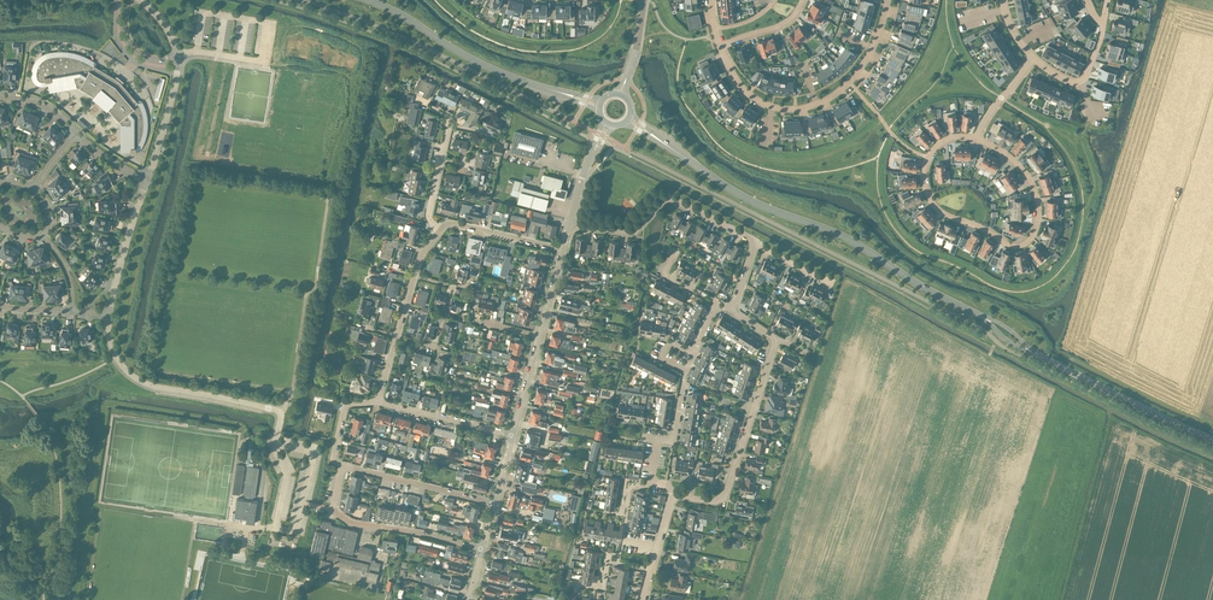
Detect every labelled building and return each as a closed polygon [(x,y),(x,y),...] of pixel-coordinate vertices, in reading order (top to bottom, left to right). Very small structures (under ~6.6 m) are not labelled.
[(485,5),(496,11),(497,11),(498,8),(501,9),(503,3),(501,2),(502,0),(488,0),(485,5)] [(517,1),(512,0),(509,0),(508,5),(503,4),(504,2),(503,3),(500,12),(513,15),(517,1)] [(527,8),(527,10),(522,9),(524,3),(523,3),(520,2),(521,1),(517,0),(517,1),(513,15),(526,18),(527,8)] [(698,6),(698,0),(686,1),(683,1),(684,9),(686,9),(699,7),(699,6),(698,6)] [(874,4),(861,0),(860,0),(858,6),(872,10),(874,4)] [(1073,0),(1067,0),(1057,0),(1055,1),(1059,11),(1062,10),(1075,5),(1073,0)] [(1116,7),(1119,8),(1118,10),(1122,11),(1123,11),(1123,9),(1132,12),(1134,2),(1135,1),(1131,0),(1123,0),(1122,2),(1118,1),(1117,2),(1116,7)] [(829,6),(820,1),(818,6),(813,3),(811,6),(810,6),(808,10),(809,10),(824,17),(829,6)] [(1027,1),(1016,4),(1017,10),(1029,8),(1027,1)] [(563,20),(564,3),(560,3),(560,4),(556,4),(556,10),(552,10),(552,8),(551,19),(552,19),(563,19),(563,20)] [(575,9),(575,11),(571,11),(571,5),(567,5),(567,3),(564,3),(563,20),(575,20),(576,9),(575,9)] [(539,18),(540,4),(532,4),(532,10),(527,10),(528,8),(527,8),(526,18),(539,18)] [(551,19),(552,8),(551,8),(551,10),(547,10),(547,4),(540,4),(539,18),(551,19)] [(584,19),(585,19),(595,19),(595,10),(597,10),(597,5),(594,5),(594,4),(589,4),(589,5),(588,5),(587,5),(587,9),(580,9),(580,23),(584,23),(584,19)] [(907,10),(908,10),(906,16),(921,20),(924,7),(908,4),(907,10)] [(833,5),(831,9),(841,14),(843,9),(833,5)] [(1077,11),(1075,5),(1062,10),(1065,20),(1073,17),(1072,14),(1077,11)] [(870,16),(872,10),(858,6),(856,12),(870,16)] [(1029,8),(1017,10),(1018,16),(1030,14),(1029,8)] [(809,11),(806,17),(808,18),(808,19),(813,21),(814,20),(819,23),(822,24),(825,18),(824,17),(809,10),(809,11)] [(737,19),(736,12),(723,13),(723,20),(728,20),(728,21),(734,20),(733,19),(737,19)] [(869,23),(870,16),(856,12),(856,13),(857,13),(856,19),(869,23)] [(702,26),(699,14),(687,16),(689,29),(702,26)] [(1031,21),(1030,14),(1018,16),(1020,23),(1031,21)] [(920,25),(921,20),(906,16),(905,22),(904,21),(902,27),(904,27),(917,31),(918,25),(920,25)] [(1075,33),(1086,23),(1081,18),(1077,22),(1074,19),(1067,25),(1074,34),(1075,33)] [(869,23),(856,19),(855,19),(857,20),(855,26),(867,29),(869,23)] [(1119,30),(1127,32),(1131,22),(1119,19),(1118,22),(1113,21),(1112,28),(1115,29),(1114,30),(1118,31),(1119,30)] [(1091,29),(1086,23),(1075,33),(1080,38),(1091,29)] [(986,42),(999,33),(994,25),(990,27),(991,29),(982,35),(986,42)] [(803,31),(799,26),(796,28),(796,27),(792,30),(801,41),(807,37),(808,39),(810,37),(813,35),(807,28),(803,31)] [(801,41),(792,30),(793,31),(787,35),(789,37),(788,38),(791,43),(792,42),(795,46),(801,41)] [(912,48),(917,36),(901,30),(899,35),(900,36),(897,41),(898,42),(901,43),(912,48)] [(990,48),(1003,39),(999,33),(986,42),(990,48)] [(770,37),(766,39),(770,52),(774,51),(777,50),(782,49),(781,46),(779,40),(774,41),(773,38),(770,39),(770,37)] [(770,52),(766,39),(765,39),(766,40),(759,42),(760,44),(758,45),(760,51),(761,50),(763,55),(770,52)] [(994,54),(1007,45),(1003,39),(990,48),(994,54)] [(1107,47),(1107,48),(1125,54),(1125,53),(1124,53),(1127,43),(1117,40),(1116,44),(1110,42),(1110,44),(1108,43),(1107,47)] [(908,55),(910,50),(896,44),(894,49),(893,49),(891,54),(904,61),(907,55),(908,55)] [(998,60),(1011,51),(1007,45),(994,54),(998,60)] [(1049,59),(1054,48),(1048,45),(1043,55),(1049,59)] [(738,49),(742,61),(749,59),(749,58),(753,57),(750,49),(746,50),(745,47),(738,49)] [(855,54),(845,48),(841,53),(851,60),(855,54)] [(1054,62),(1060,51),(1054,48),(1049,59),(1054,62)] [(1125,54),(1107,48),(1105,55),(1111,57),(1110,61),(1122,64),(1125,54)] [(41,57),(40,58),(39,59),(38,59),(37,61),(36,62),(35,63),(35,64),(34,65),(33,66),(33,68),(33,69),(32,70),(32,72),(32,73),(32,74),(32,75),(32,77),(33,78),(33,79),(33,80),(34,81),(34,82),(35,82),(36,83),(36,84),(37,84),(38,85),(39,85),(40,85),(41,86),(42,86),(49,85),(50,90),(76,86),(76,85),(77,85),(79,87),(78,88),(93,98),(92,98),(106,109),(107,109),(118,122),(119,120),(121,122),(121,124),(121,150),(130,150),(130,153),(135,153),(135,150),(138,151),(139,149),(140,148),(141,147),(142,145),(143,144),(144,142),(144,141),(145,139),(146,137),(146,136),(146,134),(147,132),(147,128),(147,126),(147,124),(147,122),(147,120),(147,118),(146,116),(146,113),(145,111),(145,109),(144,107),(143,105),(143,103),(142,102),(141,102),(141,103),(137,102),(122,84),(123,82),(124,82),(116,76),(114,78),(94,65),(92,63),(93,62),(93,61),(90,59),(88,58),(86,57),(84,56),(82,56),(80,55),(78,54),(78,55),(74,54),(74,53),(72,53),(70,52),(68,52),(66,52),(64,52),(60,51),(58,52),(56,52),(55,52),(53,52),(51,53),(49,53),(48,54),(46,54),(44,55),(43,56),(41,57)] [(1002,66),(1015,57),(1011,51),(998,60),(1002,66)] [(1060,65),(1066,54),(1060,51),(1054,62),(1060,65)] [(851,60),(841,53),(837,58),(846,66),(851,60)] [(901,67),(904,61),(891,54),(888,59),(889,59),(886,64),(899,72),(902,67),(901,67)] [(1066,68),(1072,57),(1066,54),(1060,65),(1066,68)] [(1020,65),(1015,57),(1002,66),(1006,72),(1015,66),(1016,68),(1020,65)] [(1072,70),(1077,60),(1072,57),(1066,68),(1072,70)] [(846,66),(837,58),(833,62),(841,71),(846,66)] [(1082,65),(1083,63),(1077,60),(1072,70),(1078,74),(1080,70),(1081,70),(1083,65),(1082,65)] [(704,73),(717,68),(714,62),(708,64),(706,61),(700,63),(701,67),(704,73)] [(841,71),(833,62),(828,66),(836,75),(841,71)] [(896,77),(899,72),(886,64),(883,69),(882,69),(879,74),(889,80),(889,81),(892,82),(895,76),(896,77)] [(15,70),(15,66),(4,66),(4,81),(4,83),(10,83),(10,82),(15,82),(15,76),(18,76),(18,70),(15,70)] [(836,75),(828,66),(823,69),(830,79),(836,75)] [(1099,73),(1098,76),(1116,81),(1119,69),(1109,66),(1108,70),(1100,68),(1099,71),(1099,70),(1099,71),(1099,72),(1098,72),(1099,73)] [(717,69),(717,68),(704,73),(706,80),(711,78),(719,74),(719,73),(720,73),(718,68),(717,69)] [(830,79),(823,69),(818,72),(823,83),(830,79)] [(759,71),(756,79),(760,81),(758,85),(765,88),(769,76),(766,74),(763,73),(759,71)] [(877,79),(873,83),(886,93),(889,88),(886,85),(889,81),(889,80),(879,74),(876,78),(877,79)] [(428,98),(435,84),(419,76),(414,87),(424,91),(422,95),(428,98)] [(771,90),(774,78),(772,78),(769,77),(769,76),(765,88),(771,90)] [(155,96),(160,98),(165,78),(160,77),(155,96)] [(999,86),(1002,83),(996,77),(993,79),(999,86)] [(1033,93),(1038,80),(1032,77),(1032,78),(1030,77),(1028,82),(1029,83),(1026,90),(1033,93)] [(714,92),(725,84),(721,79),(718,81),(717,78),(712,81),(707,83),(714,92)] [(778,91),(780,80),(774,78),(771,90),(778,91)] [(785,92),(787,78),(786,78),(786,81),(783,80),(780,80),(778,91),(785,92)] [(790,79),(787,78),(785,92),(793,93),(793,88),(796,88),(796,82),(795,79),(790,79)] [(1039,94),(1044,82),(1038,80),(1033,93),(1033,92),(1039,94)] [(1045,98),(1050,85),(1044,82),(1039,94),(1045,97),(1044,98),(1045,98)] [(869,87),(866,92),(875,100),(879,95),(882,97),(886,93),(873,83),(870,88),(869,87)] [(729,90),(725,84),(714,92),(719,101),(728,94),(726,92),(729,90)] [(1093,91),(1092,94),(1113,100),(1117,88),(1107,85),(1104,84),(1103,88),(1100,87),(1095,86),(1094,89),(1093,89),(1094,89),(1093,91)] [(1051,101),(1056,87),(1050,85),(1045,98),(1051,101)] [(1056,103),(1062,90),(1056,87),(1051,101),(1051,99),(1057,102),(1056,103)] [(454,105),(458,96),(445,90),(444,91),(439,89),(435,98),(440,101),(441,98),(454,105)] [(1062,106),(1068,92),(1062,90),(1056,103),(1062,106)] [(1074,95),(1068,92),(1062,106),(1063,106),(1063,105),(1071,108),(1074,100),(1072,100),(1074,95)] [(726,110),(737,99),(732,94),(730,96),(728,94),(719,101),(720,101),(721,100),(728,107),(726,110)] [(734,118),(741,107),(739,105),(742,103),(737,99),(726,110),(734,118)] [(474,124),(482,108),(465,100),(461,108),(464,109),(466,106),(473,110),(471,115),(469,114),(466,120),(474,124)] [(417,108),(418,104),(408,102),(407,105),(411,106),(407,122),(418,124),(421,109),(417,108)] [(851,108),(847,102),(840,106),(847,117),(847,116),(853,113),(854,116),(858,113),(854,106),(851,108)] [(743,123),(752,110),(751,110),(746,106),(744,109),(741,107),(734,118),(736,116),(744,122),(743,123)] [(848,119),(847,116),(847,117),(840,106),(834,109),(836,114),(838,116),(834,118),(838,125),(848,119)] [(8,116),(5,117),(4,108),(0,109),(0,125),(9,124),(8,116)] [(24,129),(30,113),(27,111),(26,112),(23,110),(19,119),(16,117),(13,124),(17,126),(17,124),(24,127),(23,129),(24,129)] [(496,132),(501,123),(490,117),(492,113),(487,110),(482,120),(486,121),(484,126),(496,132)] [(757,113),(752,110),(743,123),(752,129),(756,122),(753,120),(757,113)] [(955,114),(955,112),(949,112),(944,113),(944,120),(948,120),(949,128),(950,128),(951,130),(956,129),(956,127),(958,127),(956,114),(955,114)] [(975,120),(976,113),(971,113),(965,112),(964,115),(963,114),(963,115),(960,114),(959,119),(963,120),(961,127),(963,128),(963,129),(968,130),(969,128),(970,129),(971,120),(975,120)] [(37,126),(34,125),(37,117),(34,115),(34,114),(30,113),(24,129),(34,133),(37,126)] [(832,128),(830,120),(826,121),(825,119),(824,114),(823,114),(822,113),(817,114),(818,116),(817,116),(821,131),(832,128)] [(821,131),(817,116),(809,118),(812,125),(808,126),(811,137),(815,136),(814,133),(821,131)] [(434,133),(437,121),(428,118),(425,131),(434,133)] [(79,119),(77,122),(85,129),(87,126),(79,119)] [(798,120),(798,119),(793,119),(793,121),(792,121),(793,136),(804,136),(804,125),(800,125),(800,120),(798,120)] [(935,119),(930,123),(930,122),(928,123),(928,122),(924,124),(928,131),(931,129),(936,136),(937,135),(938,136),(943,133),(942,132),(943,131),(936,120),(935,119)] [(793,136),(792,121),(785,121),(785,129),(781,129),(782,137),(791,136),(793,136)] [(1001,141),(1008,127),(1001,123),(999,122),(997,125),(994,123),(991,130),(997,133),(995,136),(997,137),(996,138),(1001,141)] [(47,142),(57,130),(57,131),(51,126),(45,132),(42,130),(37,136),(40,138),(41,137),(47,142)] [(1014,139),(1019,131),(1015,129),(1014,130),(1008,127),(1001,141),(1006,143),(1007,142),(1008,143),(1011,137),(1014,139)] [(931,139),(922,130),(920,128),(915,133),(910,138),(916,144),(919,141),(920,140),(925,145),(931,139)] [(62,134),(57,130),(47,142),(53,147),(52,149),(55,151),(60,145),(57,143),(58,141),(63,136),(61,135),(62,134)] [(539,158),(544,139),(544,138),(515,131),(510,151),(539,158)] [(1027,140),(1023,137),(1021,139),(1020,138),(1013,149),(1012,151),(1017,154),(1018,153),(1019,153),(1024,147),(1027,149),(1032,141),(1029,139),(1028,140),(1027,140)] [(465,151),(467,141),(455,138),(452,149),(465,151)] [(423,146),(425,141),(415,139),(414,144),(416,145),(413,158),(424,160),(427,147),(423,146)] [(494,153),(501,154),(503,147),(495,146),(494,153)] [(962,162),(963,146),(958,146),(958,148),(956,147),(955,154),(952,153),(951,162),(955,163),(955,161),(956,161),(961,161),(962,162)] [(973,155),(970,154),(970,148),(968,148),(968,146),(963,146),(962,162),(963,162),(968,162),(969,162),(969,163),(973,164),(973,155)] [(1030,165),(1042,156),(1038,150),(1038,149),(1036,146),(1030,151),(1032,153),(1027,157),(1029,159),(1027,160),(1030,165)] [(82,152),(81,153),(78,150),(76,153),(73,150),(67,156),(70,159),(69,160),(72,163),(73,161),(77,165),(79,163),(81,165),(84,162),(82,160),(85,156),(84,156),(85,155),(82,152)] [(21,171),(26,154),(15,151),(13,158),(17,159),(14,167),(18,169),(17,169),(21,171)] [(487,167),(490,154),(479,152),(476,165),(487,167)] [(984,169),(992,156),(987,153),(987,155),(985,154),(982,158),(980,157),(976,165),(984,169)] [(38,158),(26,154),(21,171),(25,172),(25,171),(29,172),(32,164),(35,165),(38,158)] [(917,164),(917,163),(909,161),(909,158),(902,156),(901,161),(900,167),(903,168),(902,169),(915,171),(915,170),(917,170),(918,165),(917,164)] [(995,160),(996,158),(992,156),(984,169),(991,173),(992,172),(995,173),(998,167),(995,165),(997,161),(995,160)] [(1046,162),(1042,156),(1030,165),(1033,169),(1035,168),(1036,170),(1041,166),(1044,169),(1051,164),(1048,161),(1046,162)] [(97,165),(95,163),(92,161),(90,163),(87,161),(81,167),(86,172),(87,171),(92,176),(100,168),(97,165)] [(942,162),(936,163),(936,164),(935,165),(936,171),(935,171),(935,176),(937,176),(937,177),(939,177),(939,180),(945,179),(946,181),(950,181),(948,171),(945,171),(943,163),(942,164),(942,162)] [(483,185),(485,172),(475,169),(472,182),(483,185)] [(113,175),(112,176),(109,170),(100,177),(101,180),(98,182),(97,183),(94,184),(98,192),(110,187),(110,186),(113,185),(111,181),(115,179),(113,175)] [(421,194),(424,181),(420,180),(422,172),(420,172),(412,170),(410,178),(412,178),(409,193),(416,195),(416,193),(421,194)] [(1038,180),(1040,185),(1055,180),(1051,170),(1044,172),(1045,175),(1039,177),(1040,179),(1038,180)] [(1002,185),(1015,176),(1012,172),(1011,173),(1009,171),(1004,175),(1002,172),(995,177),(997,180),(998,179),(1002,185)] [(52,192),(65,181),(58,172),(52,177),(54,180),(47,185),(49,187),(48,187),(52,192)] [(458,187),(460,176),(447,174),(445,184),(458,187)] [(915,179),(915,177),(907,178),(907,174),(899,175),(900,186),(903,186),(903,187),(916,186),(916,184),(918,184),(917,179),(915,179)] [(533,177),(524,175),(523,181),(532,183),(533,177)] [(562,179),(545,175),(543,185),(553,188),(551,195),(564,198),(567,189),(560,187),(562,179)] [(1018,180),(1015,176),(1002,185),(1006,190),(1005,191),(1008,195),(1015,189),(1013,186),(1018,183),(1017,181),(1018,180)] [(548,194),(524,187),(525,183),(523,183),(523,182),(515,180),(513,188),(511,194),(521,197),(519,202),(544,209),(548,194)] [(1057,187),(1055,180),(1040,185),(1041,190),(1043,189),(1044,192),(1050,190),(1051,193),(1061,190),(1059,186),(1057,187)] [(65,181),(52,192),(53,192),(57,197),(64,192),(66,195),(72,190),(65,181)] [(497,184),(494,193),(501,195),(503,185),(497,184)] [(397,199),(398,192),(389,189),(387,197),(397,199)] [(911,197),(908,191),(901,194),(904,201),(905,200),(909,208),(909,207),(909,208),(914,206),(914,205),(917,204),(918,205),(921,203),(921,202),(922,202),(921,200),(923,199),(920,194),(919,195),(918,194),(911,197)] [(417,203),(418,200),(410,198),(401,196),(399,202),(407,204),(405,211),(410,212),(416,214),(419,204),(417,203)] [(1027,208),(1027,202),(1025,202),(1025,200),(1019,200),(1019,196),(1017,196),(1013,196),(1010,196),(1010,200),(1012,200),(1012,208),(1027,208)] [(1045,203),(1045,208),(1061,208),(1061,201),(1062,201),(1062,197),(1053,197),(1053,201),(1047,201),(1047,203),(1045,203)] [(458,206),(459,200),(452,199),(451,204),(443,203),(442,210),(456,214),(458,206)] [(120,209),(120,204),(116,205),(115,200),(112,201),(112,200),(98,201),(99,210),(102,210),(104,210),(107,210),(107,212),(107,214),(116,216),(119,215),(118,209),(120,209)] [(78,202),(70,203),(70,206),(61,207),(62,211),(61,211),(61,215),(76,214),(76,206),(78,206),(78,202)] [(485,202),(483,211),(483,212),(489,213),(491,204),(485,202)] [(463,203),(461,212),(470,214),(469,217),(481,219),(483,212),(483,211),(471,208),(472,205),(469,205),(469,204),(463,203)] [(920,222),(932,212),(928,208),(927,209),(925,207),(920,211),(918,209),(912,214),(920,222)] [(1027,213),(1027,208),(1012,208),(1012,215),(1010,215),(1010,219),(1020,219),(1019,216),(1026,216),(1026,213),(1027,213)] [(1061,208),(1045,208),(1045,213),(1047,213),(1047,214),(1053,214),(1053,218),(1061,218),(1061,214),(1059,214),(1059,208),(1061,208)] [(506,213),(500,212),(497,211),(496,214),(493,213),(491,222),(496,223),(496,224),(501,225),(501,224),(506,225),(508,217),(508,214),(506,213)] [(548,215),(544,214),(534,211),(531,222),(529,231),(537,233),(539,224),(545,226),(545,227),(547,227),(545,235),(554,237),(557,226),(546,223),(548,219),(547,218),(548,215)] [(401,221),(401,220),(410,222),(411,218),(391,212),(389,218),(401,221)] [(931,223),(936,219),(934,217),(935,216),(932,212),(920,222),(928,231),(934,226),(931,223)] [(77,221),(76,214),(61,215),(61,219),(62,219),(62,223),(71,222),(71,226),(79,225),(79,221),(77,221)] [(680,230),(684,221),(681,219),(682,217),(676,214),(672,221),(670,220),(666,227),(672,230),(674,227),(680,230)] [(511,226),(524,229),(527,219),(512,215),(511,219),(512,219),(511,226)] [(115,226),(116,222),(105,219),(101,218),(96,217),(94,226),(107,229),(111,230),(112,226),(115,226)] [(687,223),(684,221),(680,230),(686,233),(684,236),(690,239),(693,232),(691,231),(695,224),(689,220),(687,223)] [(954,243),(955,243),(954,243),(957,235),(954,234),(956,229),(952,228),(953,227),(945,223),(944,225),(941,223),(937,231),(946,235),(944,238),(949,240),(951,241),(950,242),(953,243),(954,243)] [(1024,229),(1022,228),(1022,227),(1010,223),(1010,224),(1007,223),(1005,229),(1004,229),(1002,232),(1011,235),(1012,232),(1020,234),(1020,233),(1022,234),(1024,229)] [(1046,226),(1044,231),(1055,236),(1058,229),(1061,230),(1062,227),(1055,224),(1054,227),(1048,225),(1047,227),(1046,226)] [(420,227),(412,225),(409,232),(404,231),(403,237),(408,238),(407,240),(416,242),(420,227)] [(703,242),(708,233),(705,231),(706,229),(699,226),(695,233),(693,232),(690,239),(696,242),(698,239),(703,242)] [(1053,243),(1055,236),(1044,231),(1042,236),(1043,237),(1042,239),(1048,241),(1047,245),(1054,247),(1055,244),(1053,243)] [(711,235),(708,233),(703,242),(709,245),(708,248),(714,251),(717,244),(715,243),(719,236),(712,232),(711,235)] [(963,238),(960,243),(967,246),(973,249),(974,249),(977,251),(978,247),(975,246),(980,236),(979,236),(979,234),(974,232),(973,233),(972,233),(969,240),(963,238)] [(76,239),(70,235),(68,238),(61,233),(60,233),(59,233),(55,238),(56,238),(56,239),(69,249),(76,239)] [(107,239),(108,235),(100,233),(99,237),(98,237),(96,246),(108,250),(109,246),(110,243),(111,240),(107,239)] [(455,251),(458,241),(461,242),(463,236),(459,235),(459,238),(450,235),(446,249),(455,251)] [(950,251),(949,251),(954,253),(958,244),(961,237),(957,235),(954,243),(955,243),(954,243),(953,243),(950,251)] [(478,254),(482,240),(470,237),(466,251),(478,254)] [(588,256),(589,246),(585,246),(586,239),(576,238),(575,250),(580,251),(579,255),(588,256)] [(727,254),(732,245),(728,243),(729,241),(723,238),(719,245),(717,244),(714,251),(720,254),(721,251),(727,254)] [(390,259),(393,249),(394,245),(397,246),(398,245),(404,247),(405,243),(399,241),(393,239),(392,241),(386,239),(381,256),(390,259)] [(987,241),(986,240),(979,251),(986,255),(985,258),(988,260),(992,253),(989,252),(993,244),(992,244),(993,242),(988,239),(987,241)] [(602,253),(603,241),(593,240),(593,247),(589,246),(588,256),(596,257),(597,253),(602,253)] [(622,260),(623,250),(619,250),(620,242),(610,241),(609,254),(614,254),(613,259),(622,260)] [(11,246),(8,244),(7,245),(4,243),(0,251),(0,258),(5,260),(4,261),(4,262),(11,246)] [(634,261),(635,257),(637,244),(627,243),(626,250),(623,250),(622,260),(634,261)] [(735,247),(732,245),(727,254),(733,257),(732,260),(738,263),(741,256),(739,255),(742,248),(736,244),(735,247)] [(1035,246),(1034,245),(1030,248),(1031,250),(1030,251),(1035,258),(1033,259),(1036,263),(1038,262),(1038,261),(1044,256),(1046,258),(1050,255),(1045,249),(1042,252),(1038,247),(1037,246),(1036,245),(1035,246)] [(15,266),(18,259),(15,257),(15,256),(18,250),(15,248),(15,247),(11,246),(4,262),(15,266)] [(50,261),(49,257),(48,255),(45,256),(43,248),(41,248),(40,247),(35,249),(39,266),(50,263),(50,261)] [(507,250),(503,249),(503,250),(490,247),(488,256),(486,256),(485,260),(484,264),(491,266),(493,258),(504,261),(507,250)] [(39,266),(35,249),(34,249),(35,250),(27,252),(30,260),(26,261),(28,269),(39,266)] [(408,253),(409,250),(403,249),(400,262),(408,264),(411,254),(408,253)] [(993,256),(990,263),(1004,269),(1005,266),(1006,266),(1011,254),(1009,254),(1010,252),(1005,250),(1004,252),(1003,251),(1000,259),(993,256)] [(106,257),(102,256),(103,253),(95,251),(94,255),(95,255),(92,263),(104,266),(104,265),(105,266),(106,261),(105,261),(106,257)] [(530,257),(528,264),(536,266),(538,266),(539,262),(545,264),(548,255),(537,252),(535,257),(530,256),(530,257)] [(1022,252),(1016,253),(1017,255),(1015,255),(1017,263),(1013,264),(1014,271),(1026,269),(1027,272),(1030,271),(1029,261),(1025,262),(1024,254),(1022,254),(1022,252)] [(478,257),(474,257),(472,264),(475,265),(474,268),(480,269),(483,258),(478,256),(478,257)] [(685,277),(691,265),(686,263),(688,260),(683,257),(677,268),(680,270),(678,273),(685,277)] [(441,263),(442,260),(436,259),(435,261),(432,260),(429,271),(438,273),(441,263)] [(507,276),(511,261),(506,260),(504,268),(502,268),(500,275),(507,276)] [(765,278),(766,275),(772,264),(766,260),(762,267),(759,265),(755,273),(765,278)] [(535,269),(536,266),(528,264),(527,267),(526,268),(525,273),(542,278),(543,271),(535,269)] [(702,267),(697,264),(695,268),(691,265),(685,277),(691,280),(695,273),(698,275),(702,267)] [(779,267),(772,264),(766,275),(771,277),(769,280),(774,283),(778,275),(775,274),(779,267)] [(469,265),(468,269),(471,270),(470,275),(475,276),(477,269),(473,268),(474,266),(469,265)] [(98,274),(90,268),(87,266),(82,271),(87,275),(83,280),(92,288),(94,285),(96,283),(96,282),(98,280),(95,277),(98,274)] [(723,275),(724,272),(716,268),(714,273),(717,275),(715,279),(726,285),(729,279),(723,275)] [(466,281),(469,271),(461,269),(460,270),(458,269),(456,277),(458,278),(458,279),(466,281)] [(587,273),(584,273),(572,270),(571,276),(582,279),(583,277),(587,277),(587,273)] [(790,287),(796,276),(789,272),(786,279),(783,277),(779,285),(784,288),(786,285),(790,287)] [(540,284),(542,278),(525,273),(523,278),(524,280),(523,283),(531,285),(531,282),(540,284)] [(373,276),(372,278),(370,277),(368,278),(367,281),(368,283),(371,283),(370,285),(381,288),(384,279),(373,276)] [(802,279),(796,276),(790,287),(794,289),(792,292),(798,295),(802,287),(799,286),(802,279)] [(657,293),(664,280),(661,279),(659,282),(656,281),(651,290),(657,293)] [(723,292),(726,285),(715,279),(712,284),(709,282),(706,288),(714,292),(716,289),(723,292)] [(18,299),(19,283),(12,282),(12,281),(8,280),(7,288),(11,288),(10,297),(14,297),(14,298),(18,299)] [(59,283),(51,283),(53,299),(57,298),(57,297),(61,297),(60,288),(63,288),(63,280),(59,281),(59,283)] [(663,296),(668,287),(665,285),(667,282),(664,280),(657,293),(663,296)] [(396,286),(397,283),(391,281),(387,294),(396,297),(399,287),(396,286)] [(20,283),(19,283),(18,299),(22,299),(22,298),(26,298),(26,290),(30,290),(31,282),(27,282),(27,286),(19,285),(20,283)] [(53,299),(51,283),(51,285),(44,286),(43,282),(40,283),(40,290),(44,290),(45,299),(49,298),(49,299),(53,299)] [(575,284),(566,282),(565,290),(574,292),(575,289),(578,290),(579,286),(580,286),(580,287),(584,287),(583,289),(589,290),(589,289),(595,289),(596,285),(584,283),(580,283),(580,285),(575,284)] [(530,289),(531,285),(523,283),(522,287),(526,288),(524,294),(536,297),(538,291),(530,289)] [(669,299),(675,286),(672,284),(670,288),(668,287),(663,296),(669,299)] [(813,299),(819,288),(813,285),(811,288),(808,287),(802,297),(807,300),(809,297),(813,299)] [(674,302),(679,293),(677,291),(678,288),(675,286),(669,299),(674,302)] [(826,291),(819,288),(813,299),(818,301),(816,305),(821,307),(822,306),(824,302),(825,300),(822,298),(826,291)] [(680,305),(687,292),(684,290),(682,294),(679,293),(674,302),(680,305)] [(424,305),(428,292),(423,291),(422,294),(418,293),(415,303),(424,305)] [(445,304),(447,296),(437,293),(435,301),(445,304)] [(484,311),(488,299),(483,298),(484,294),(478,293),(476,301),(479,302),(477,309),(484,311)] [(762,297),(755,293),(752,300),(763,306),(765,301),(768,303),(771,297),(763,293),(762,297)] [(535,304),(536,297),(524,294),(523,300),(519,299),(518,303),(525,305),(526,301),(535,304)] [(380,306),(384,307),(389,308),(390,306),(391,302),(390,302),(391,297),(383,295),(382,299),(380,306)] [(491,300),(488,299),(484,311),(491,313),(493,306),(497,307),(499,297),(494,296),(493,296),(492,296),(491,297),(491,300)] [(463,301),(463,300),(453,297),(451,305),(452,306),(451,308),(460,310),(460,308),(461,308),(464,309),(465,302),(463,301)] [(582,304),(578,303),(579,301),(562,297),(560,303),(581,309),(590,310),(591,306),(582,304)] [(371,317),(374,307),(370,306),(372,301),(363,298),(360,308),(365,309),(364,315),(371,317)] [(761,310),(763,306),(752,300),(748,306),(755,310),(753,313),(761,317),(764,311),(761,310)] [(652,305),(662,309),(664,304),(654,301),(652,305)] [(704,309),(706,306),(696,301),(693,307),(706,314),(708,310),(704,309)] [(524,308),(525,305),(518,303),(517,306),(521,307),(519,314),(531,317),(533,310),(524,308)] [(580,314),(581,309),(560,303),(558,310),(568,313),(569,311),(580,314)] [(389,311),(390,308),(389,308),(384,307),(380,319),(389,322),(392,312),(389,311)] [(706,314),(693,307),(690,313),(700,318),(701,315),(705,317),(706,314)] [(783,328),(788,317),(784,314),(786,311),(780,308),(776,316),(780,318),(776,325),(783,328)] [(428,312),(421,310),(418,309),(416,315),(415,315),(415,318),(411,317),(409,327),(418,329),(420,319),(426,320),(428,312)] [(700,318),(690,313),(687,318),(700,325),(702,322),(699,320),(700,318)] [(529,323),(531,317),(519,314),(517,320),(514,319),(513,322),(520,324),(521,321),(529,323)] [(721,331),(727,321),(724,320),(726,316),(723,314),(715,327),(721,331)] [(557,316),(556,321),(575,326),(576,321),(557,316)] [(793,319),(788,317),(783,328),(789,331),(791,328),(794,330),(800,318),(794,316),(793,319)] [(700,325),(687,318),(684,324),(694,329),(695,326),(699,328),(700,325)] [(726,334),(734,322),(731,320),(729,323),(727,321),(721,331),(726,334)] [(804,339),(810,328),(806,326),(808,322),(802,320),(796,331),(800,332),(798,336),(804,339)] [(8,322),(6,335),(14,336),(14,337),(14,342),(18,342),(19,338),(20,328),(16,327),(17,323),(14,323),(13,323),(13,322),(8,321),(8,322)] [(577,327),(575,326),(556,321),(554,327),(563,329),(576,333),(577,327)] [(645,334),(647,322),(641,321),(639,331),(643,332),(643,333),(645,334)] [(652,333),(654,324),(647,322),(645,334),(648,334),(648,332),(652,333)] [(732,338),(738,329),(735,327),(737,323),(734,322),(726,334),(732,338)] [(453,342),(456,332),(451,331),(453,325),(446,323),(444,329),(448,330),(445,340),(453,342)] [(693,332),(694,329),(684,324),(682,323),(679,329),(681,330),(695,337),(696,334),(693,332)] [(34,335),(35,324),(30,324),(30,327),(26,327),(26,331),(25,331),(25,344),(34,344),(34,339),(35,339),(35,335),(34,335)] [(52,324),(51,324),(49,324),(46,324),(42,324),(42,338),(52,338),(52,337),(56,337),(56,328),(52,328),(52,324)] [(658,336),(660,325),(654,324),(652,333),(656,334),(656,335),(658,336)] [(70,337),(71,326),(67,325),(66,328),(62,328),(62,332),(61,332),(60,345),(69,346),(70,341),(70,337)] [(439,327),(431,325),(429,333),(426,332),(424,339),(432,341),(433,337),(436,337),(439,327)] [(665,335),(667,326),(660,325),(658,336),(661,336),(661,335),(665,335)] [(737,341),(745,329),(742,327),(740,330),(738,329),(732,338),(737,341)] [(814,330),(810,328),(804,339),(811,343),(814,336),(817,337),(821,330),(816,327),(814,330)] [(89,332),(89,328),(85,329),(85,328),(80,329),(81,330),(80,330),(82,341),(91,339),(91,340),(95,339),(93,331),(89,332)] [(368,343),(370,335),(360,332),(361,331),(352,328),(351,334),(351,335),(351,336),(351,337),(352,338),(353,338),(354,339),(355,339),(363,341),(362,345),(366,346),(367,343),(368,343)] [(494,349),(498,331),(490,329),(488,338),(491,339),(489,348),(494,349)] [(743,345),(748,336),(746,334),(748,331),(745,329),(737,341),(743,345)] [(695,337),(681,330),(678,336),(688,341),(690,338),(693,340),(695,337)] [(561,338),(562,335),(553,333),(551,339),(566,343),(570,344),(571,340),(566,339),(566,340),(561,338)] [(748,348),(756,336),(753,334),(751,337),(748,336),(743,345),(748,348)] [(519,341),(517,341),(518,337),(512,335),(509,345),(523,348),(524,343),(519,341)] [(715,340),(708,336),(705,340),(712,344),(715,340)] [(759,338),(756,336),(748,348),(754,352),(760,343),(757,341),(759,338)] [(383,341),(384,339),(378,337),(375,349),(372,348),(371,350),(369,349),(367,354),(368,354),(375,355),(376,351),(383,353),(386,342),(383,341)] [(572,350),(574,345),(570,344),(566,343),(551,339),(550,344),(572,350)] [(714,355),(717,349),(708,344),(706,347),(703,345),(701,348),(714,355)] [(521,354),(523,348),(509,345),(508,350),(521,354)] [(711,360),(714,355),(701,348),(700,351),(703,353),(702,356),(711,360)] [(407,363),(410,353),(402,350),(399,360),(407,363)] [(520,359),(511,357),(504,355),(505,353),(499,351),(498,356),(493,358),(509,362),(518,365),(520,359)] [(548,351),(547,356),(562,360),(564,360),(565,358),(564,358),(557,356),(557,353),(548,351)] [(421,363),(424,354),(416,352),(414,361),(418,362),(416,372),(418,373),(420,366),(421,363)] [(577,354),(566,352),(564,358),(565,358),(575,360),(577,354)] [(637,366),(641,357),(638,356),(638,354),(636,353),(631,363),(637,366)] [(374,366),(375,363),(376,364),(377,359),(361,354),(359,359),(364,361),(362,369),(374,372),(375,367),(374,366)] [(429,365),(431,356),(424,354),(421,363),(420,366),(423,367),(424,364),(429,365)] [(798,358),(790,355),(789,358),(783,355),(779,363),(790,369),(794,362),(796,363),(798,358)] [(564,360),(562,360),(547,356),(545,362),(554,364),(555,363),(563,365),(564,360)] [(711,360),(702,356),(700,358),(697,356),(695,359),(708,366),(711,360)] [(339,361),(326,357),(325,363),(337,366),(339,361)] [(445,373),(449,360),(440,357),(437,365),(436,364),(434,370),(445,373)] [(643,369),(648,359),(646,358),(645,359),(641,357),(637,366),(643,369)] [(648,372),(653,363),(649,362),(650,360),(648,359),(643,369),(648,372)] [(708,366),(695,359),(694,363),(697,364),(696,367),(705,372),(708,366)] [(518,365),(509,362),(508,368),(517,370),(518,365)] [(754,368),(755,365),(745,362),(743,368),(757,373),(758,369),(754,368)] [(586,373),(587,366),(576,363),(574,370),(586,373)] [(654,375),(659,365),(657,364),(656,365),(653,363),(648,372),(654,375)] [(660,378),(664,369),(661,368),(662,366),(659,365),(654,375),(660,378)] [(705,372),(696,367),(694,370),(691,368),(689,371),(705,379),(708,374),(705,372)] [(756,376),(757,373),(743,368),(741,374),(751,378),(752,375),(756,376)] [(557,379),(558,373),(543,369),(542,375),(550,377),(550,378),(557,379)] [(666,381),(671,371),(669,370),(668,371),(664,369),(660,378),(666,381)] [(577,378),(578,372),(565,370),(564,375),(577,378)] [(673,372),(671,371),(666,381),(672,384),(676,375),(672,373),(673,372)] [(705,379),(689,371),(688,374),(691,376),(690,379),(699,384),(701,385),(702,384),(705,379)] [(371,379),(371,378),(371,375),(362,373),(361,377),(357,376),(353,391),(361,392),(362,388),(369,390),(371,379)] [(750,381),(751,378),(741,374),(739,381),(753,385),(754,382),(750,381)] [(513,383),(515,378),(506,375),(505,377),(501,376),(496,375),(495,378),(498,379),(504,381),(513,383)] [(557,379),(550,378),(550,377),(542,375),(540,382),(558,386),(560,380),(557,379)] [(786,385),(788,378),(780,376),(778,384),(775,383),(774,389),(778,390),(778,392),(788,394),(789,386),(786,385)] [(512,389),(513,383),(504,381),(498,379),(497,385),(503,386),(503,387),(512,389)] [(393,381),(390,392),(394,393),(393,396),(397,398),(398,394),(399,390),(402,391),(403,386),(404,383),(399,382),(393,381)] [(753,385),(739,381),(737,387),(747,390),(748,387),(752,388),(753,385)] [(403,394),(402,398),(410,400),(412,391),(413,388),(414,383),(411,382),(409,387),(410,387),(409,390),(405,389),(403,394)] [(578,393),(579,388),(567,385),(566,391),(578,393)] [(746,393),(747,390),(737,387),(735,393),(749,398),(750,394),(746,393)] [(546,394),(547,391),(538,389),(538,390),(537,390),(536,392),(537,393),(536,395),(545,397),(551,399),(552,396),(549,395),(549,394),(546,394)] [(425,394),(422,403),(430,405),(433,391),(430,390),(429,396),(425,394)] [(501,392),(493,390),(492,395),(494,396),(495,396),(509,400),(511,394),(501,392)] [(412,391),(410,400),(417,402),(420,393),(412,391)] [(433,391),(430,405),(437,407),(438,401),(441,402),(442,401),(442,399),(439,398),(434,397),(436,392),(433,391)] [(702,400),(703,393),(693,391),(692,394),(688,394),(688,397),(702,400)] [(508,406),(509,400),(495,396),(494,396),(492,395),(491,398),(492,400),(494,401),(493,402),(508,406)] [(545,397),(536,395),(536,397),(535,398),(534,400),(535,400),(535,402),(543,404),(544,401),(547,402),(550,402),(551,399),(545,397)] [(767,401),(766,409),(771,410),(771,412),(775,412),(775,413),(782,415),(783,409),(782,408),(784,401),(781,401),(781,397),(770,395),(769,401),(767,401)] [(671,402),(672,398),(662,397),(661,403),(672,405),(673,403),(671,402)] [(701,406),(702,400),(688,397),(687,401),(691,401),(691,404),(701,406)] [(320,401),(317,412),(329,416),(333,404),(320,401)] [(672,408),(672,405),(661,403),(660,410),(670,411),(670,407),(672,408)] [(505,417),(506,411),(497,409),(497,410),(476,404),(474,409),(482,411),(484,412),(495,414),(505,417)] [(700,412),(701,406),(691,404),(690,407),(686,407),(686,410),(700,412)] [(624,417),(625,406),(619,405),(617,414),(621,415),(621,417),(624,417)] [(630,417),(632,407),(625,406),(624,417),(626,418),(626,416),(630,417)] [(643,419),(645,409),(638,408),(636,419),(639,420),(639,418),(643,419)] [(541,414),(541,412),(532,409),(532,411),(531,411),(531,413),(531,416),(540,418),(546,420),(547,415),(541,414)] [(669,415),(670,411),(660,410),(659,416),(670,418),(671,416),(669,415)] [(699,419),(700,412),(686,410),(685,413),(689,414),(689,417),(699,419)] [(382,422),(385,413),(377,411),(375,420),(378,421),(377,424),(376,424),(375,429),(380,430),(381,428),(380,427),(381,425),(382,422)] [(495,414),(484,412),(484,414),(487,415),(486,418),(503,423),(505,417),(495,414)] [(390,424),(392,415),(385,413),(382,422),(390,424)] [(737,419),(739,416),(728,413),(726,419),(740,423),(741,420),(737,419)] [(402,427),(404,418),(397,416),(394,425),(402,427)] [(551,421),(546,420),(540,418),(531,416),(530,418),(529,420),(530,421),(529,422),(543,426),(544,422),(550,424),(551,421)] [(670,420),(670,418),(659,416),(658,423),(667,424),(668,420),(670,420)] [(355,417),(353,424),(362,426),(365,427),(366,424),(363,423),(364,419),(355,417)] [(698,425),(699,419),(689,417),(688,420),(684,419),(684,423),(698,425)] [(409,429),(411,420),(404,418),(402,427),(409,429)] [(776,424),(777,419),(770,418),(769,422),(761,420),(760,429),(773,432),(774,424),(776,424)] [(740,423),(726,419),(724,425),(734,428),(735,426),(739,427),(740,423)] [(421,432),(424,423),(416,421),(414,430),(421,432)] [(430,430),(431,425),(424,423),(421,432),(419,441),(423,441),(424,436),(428,437),(429,434),(433,435),(434,431),(430,430)] [(697,432),(698,425),(684,423),(683,426),(687,427),(686,430),(697,432)] [(365,427),(362,426),(353,424),(351,432),(360,434),(361,431),(364,432),(365,427)] [(733,431),(734,428),(724,425),(722,431),(736,436),(737,433),(733,431)] [(535,435),(536,432),(527,430),(525,436),(545,441),(546,438),(535,435)] [(603,432),(597,430),(595,438),(601,440),(603,432)] [(696,438),(697,432),(686,430),(686,433),(682,432),(681,436),(696,438)] [(735,439),(736,436),(722,431),(720,438),(730,441),(731,438),(735,439)] [(562,435),(550,432),(549,438),(560,441),(562,435)] [(545,441),(525,436),(524,443),(533,445),(534,442),(545,445),(545,441)] [(695,445),(696,438),(681,436),(681,439),(685,440),(684,443),(695,445)] [(770,442),(771,438),(762,436),(761,440),(756,439),(754,450),(765,452),(767,441),(770,442)] [(729,444),(730,441),(720,438),(717,437),(715,443),(718,444),(732,448),(733,445),(729,444)] [(497,447),(497,446),(488,444),(488,443),(478,441),(477,448),(481,449),(480,449),(495,453),(496,450),(497,450),(497,448),(497,447)] [(462,444),(455,442),(453,448),(461,450),(462,444)] [(364,451),(365,447),(357,445),(351,443),(350,446),(348,446),(346,452),(356,455),(356,451),(360,452),(360,450),(364,451)] [(731,452),(732,448),(718,444),(716,450),(726,453),(727,450),(731,452)] [(495,455),(495,453),(480,449),(481,449),(477,448),(474,447),(473,452),(485,455),(485,457),(494,459),(494,458),(495,458),(495,455)] [(544,457),(545,452),(537,450),(536,454),(532,453),(532,452),(527,451),(527,452),(523,451),(522,453),(521,452),(520,457),(534,461),(535,458),(536,455),(544,457)] [(374,462),(376,453),(368,451),(366,460),(374,462)] [(381,463),(383,454),(376,453),(374,462),(381,463)] [(681,474),(683,462),(676,460),(677,456),(673,455),(672,465),(675,466),(674,473),(681,474)] [(393,466),(395,457),(388,456),(385,465),(393,466)] [(763,461),(764,457),(757,456),(756,460),(747,458),(745,467),(758,469),(760,461),(763,461)] [(400,468),(402,459),(395,457),(393,466),(400,468)] [(689,463),(683,462),(681,474),(688,475),(689,468),(692,469),(694,459),(690,458),(689,463)] [(422,464),(418,463),(419,460),(417,459),(415,459),(415,462),(412,471),(419,473),(422,464)] [(412,471),(415,462),(407,460),(405,469),(412,471)] [(705,478),(707,466),(702,465),(703,461),(697,460),(695,471),(699,471),(698,477),(705,478)] [(530,474),(532,467),(541,469),(542,464),(531,461),(530,465),(519,462),(518,464),(517,465),(516,467),(517,469),(517,470),(530,474)] [(471,462),(471,465),(473,466),(481,468),(491,471),(491,468),(492,468),(493,466),(492,466),(492,464),(483,462),(482,465),(471,462)] [(712,466),(707,466),(705,478),(712,479),(713,474),(717,474),(718,464),(712,463),(712,466)] [(245,466),(237,464),(233,494),(241,495),(245,466)] [(260,468),(248,466),(243,495),(245,496),(245,499),(238,498),(235,518),(250,520),(251,515),(256,516),(258,501),(253,500),(253,497),(255,497),(260,468)] [(491,471),(481,468),(473,466),(471,472),(480,474),(480,475),(489,477),(489,475),(490,475),(491,474),(490,473),(491,471)] [(528,481),(530,474),(517,470),(516,471),(515,472),(514,474),(515,475),(515,478),(526,481),(525,485),(529,486),(536,488),(537,483),(528,481)] [(485,492),(487,483),(477,480),(478,477),(466,474),(463,481),(469,483),(470,482),(476,483),(475,489),(485,492)] [(361,480),(362,477),(353,475),(351,482),(360,484),(364,485),(364,483),(364,481),(361,480)] [(754,478),(747,477),(746,481),(747,481),(747,483),(742,482),(740,492),(747,493),(746,497),(754,498),(754,495),(754,494),(756,494),(757,485),(753,484),(754,478)] [(364,485),(360,484),(351,482),(350,490),(358,492),(359,488),(363,489),(363,487),(364,485)] [(649,496),(650,493),(642,491),(637,491),(637,494),(636,494),(635,501),(646,502),(647,496),(649,496)] [(527,501),(528,498),(511,493),(509,499),(526,503),(527,501)] [(573,494),(569,508),(578,510),(581,496),(573,494)] [(356,504),(358,496),(349,495),(347,502),(356,504)] [(445,505),(446,505),(448,506),(449,503),(453,504),(454,499),(447,497),(445,505)] [(531,499),(528,498),(527,501),(526,503),(530,504),(530,503),(542,505),(543,500),(531,497),(531,499)] [(526,506),(526,503),(509,499),(508,504),(525,509),(526,506)] [(645,509),(646,502),(635,501),(634,507),(645,509)] [(361,507),(362,505),(360,505),(356,504),(347,502),(346,509),(354,511),(355,507),(361,509),(361,507)] [(754,508),(754,503),(747,502),(747,505),(737,504),(735,512),(749,515),(750,507),(754,508)] [(456,508),(452,507),(453,504),(449,503),(448,506),(446,505),(445,509),(457,512),(458,508),(456,508)] [(481,507),(471,505),(468,504),(468,505),(467,508),(463,507),(463,510),(479,514),(481,507)] [(379,505),(376,517),(382,519),(385,507),(379,505)] [(385,507),(382,519),(387,520),(390,508),(385,507)] [(390,508),(387,520),(392,521),(396,507),(395,509),(390,508)] [(396,507),(392,521),(393,522),(393,519),(398,521),(401,508),(396,507)] [(644,515),(645,509),(634,507),(633,513),(644,515)] [(401,508),(398,521),(403,522),(406,510),(401,508)] [(458,508),(457,512),(462,513),(465,513),(465,516),(468,517),(468,518),(477,520),(479,514),(463,510),(458,508)] [(546,508),(544,514),(544,513),(542,521),(552,523),(555,510),(546,508)] [(406,510),(403,522),(409,523),(412,511),(406,510)] [(717,514),(705,512),(696,510),(695,514),(689,513),(687,527),(702,530),(703,524),(702,523),(699,522),(699,523),(698,523),(699,517),(716,520),(717,514)] [(643,521),(644,515),(633,513),(632,520),(643,521)] [(514,518),(514,519),(505,517),(503,523),(513,525),(513,523),(523,525),(524,520),(518,518),(518,519),(514,518)] [(426,528),(428,521),(420,519),(418,526),(426,528)] [(317,526),(316,529),(311,553),(312,553),(308,571),(316,573),(318,566),(319,567),(319,568),(329,570),(331,561),(336,562),(335,564),(367,572),(367,571),(368,572),(366,580),(376,583),(381,563),(375,562),(375,560),(371,559),(373,551),(371,548),(363,546),(360,548),(357,557),(329,551),(327,556),(324,555),(326,547),(353,554),(358,531),(331,525),(332,522),(323,520),(321,526),(317,526)] [(595,536),(598,521),(595,520),(594,525),(591,525),(588,537),(592,538),(592,535),(595,536)] [(642,528),(643,521),(632,520),(631,530),(636,531),(644,532),(644,528),(642,528)] [(601,539),(603,527),(600,526),(601,521),(598,521),(595,536),(599,536),(598,539),(601,539)] [(608,538),(611,523),(608,522),(607,528),(603,527),(601,539),(605,540),(605,538),(608,538)] [(475,527),(476,526),(467,524),(467,525),(461,524),(461,525),(454,523),(453,527),(474,532),(475,530),(476,528),(475,527)] [(614,542),(616,529),(613,529),(614,523),(611,523),(608,538),(612,539),(611,541),(614,542)] [(621,540),(624,525),(621,525),(620,530),(616,529),(614,542),(617,542),(618,540),(621,540)] [(474,532),(453,527),(448,526),(447,530),(464,535),(464,537),(473,539),(473,537),(474,537),(474,535),(474,532)] [(503,527),(501,533),(524,538),(525,532),(503,527)] [(694,536),(694,532),(685,531),(685,534),(680,533),(677,547),(678,548),(678,549),(684,550),(685,549),(689,549),(690,545),(694,545),(695,539),(691,539),(691,535),(694,536)] [(249,544),(256,545),(257,534),(251,533),(249,544)] [(552,547),(559,548),(561,537),(558,537),(558,540),(553,540),(552,547)] [(383,539),(382,548),(384,548),(384,551),(395,553),(396,548),(397,548),(398,541),(388,539),(388,540),(383,539)] [(518,554),(519,549),(507,546),(507,544),(498,542),(497,548),(518,554)] [(540,546),(525,543),(524,548),(534,551),(539,552),(540,546)] [(418,550),(439,556),(441,550),(431,548),(420,545),(418,550)] [(518,554),(497,548),(495,554),(504,557),(504,554),(516,557),(515,561),(522,563),(524,555),(518,554)] [(602,552),(587,549),(587,553),(584,552),(584,556),(596,558),(597,554),(602,555),(602,552)] [(466,562),(468,555),(453,551),(450,559),(462,562),(462,561),(466,562)] [(694,563),(695,555),(686,554),(685,560),(675,558),(674,568),(689,571),(690,563),(694,563)] [(595,561),(596,558),(584,556),(583,559),(585,559),(585,562),(600,565),(601,562),(595,561)] [(503,562),(493,560),(491,567),(501,570),(501,569),(507,570),(509,563),(503,562)] [(594,567),(600,568),(600,565),(585,562),(584,566),(582,565),(582,568),(594,570),(594,567)] [(465,567),(456,564),(450,563),(448,570),(463,574),(465,567)] [(628,576),(629,569),(615,566),(614,570),(619,571),(618,574),(628,576)] [(593,574),(594,570),(582,568),(581,571),(583,572),(583,575),(598,578),(598,575),(593,574)] [(431,571),(429,576),(446,581),(460,585),(462,579),(452,576),(451,580),(447,579),(440,577),(441,573),(431,571)] [(509,576),(500,573),(499,575),(490,573),(488,579),(498,582),(498,580),(507,583),(509,576)] [(626,584),(628,576),(618,574),(617,578),(613,577),(612,581),(626,584)] [(686,581),(687,576),(680,574),(679,580),(672,578),(670,589),(689,592),(691,585),(685,584),(686,581)] [(439,582),(446,584),(450,585),(449,589),(459,591),(460,585),(446,581),(429,576),(424,575),(422,581),(438,585),(439,582)] [(592,580),(597,581),(598,578),(583,575),(582,578),(580,578),(579,581),(591,583),(592,580)] [(626,584),(612,581),(611,585),(616,586),(615,589),(625,591),(629,592),(630,585),(626,584)] [(495,588),(487,586),(485,592),(495,594),(495,592),(500,593),(502,593),(508,595),(509,590),(503,588),(496,586),(495,588)] [(624,599),(625,591),(615,589),(615,593),(610,592),(609,596),(624,599)] [(436,593),(428,591),(426,598),(434,599),(448,599),(442,598),(435,597),(436,593)]
